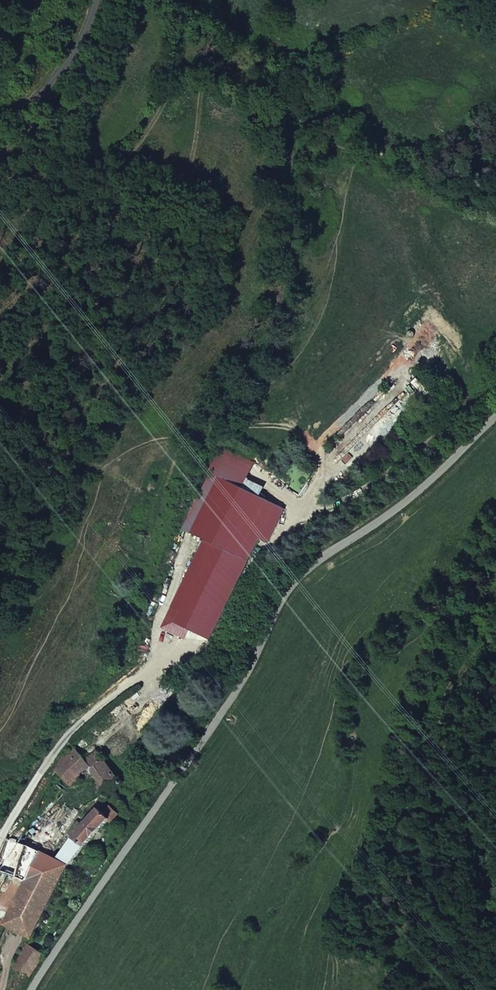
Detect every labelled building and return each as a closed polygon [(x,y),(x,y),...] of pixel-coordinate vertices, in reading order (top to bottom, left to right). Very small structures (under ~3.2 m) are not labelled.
[(222,469),(218,477),(259,497),(263,489),(222,469)] [(259,497),(218,477),(191,534),(204,540),(212,544),(180,611),(172,607),(162,628),(185,639),(189,630),(210,640),(246,566),(248,561),(276,505),(259,497)] [(204,540),(172,607),(180,611),(212,544),(204,540)] [(72,745),(55,771),(72,786),(91,777),(105,797),(112,791),(125,779),(122,775),(119,778),(98,752),(86,761),(72,745)] [(57,860),(50,856),(41,852),(26,882),(5,926),(32,939),(70,865),(85,846),(110,820),(112,822),(118,814),(109,806),(103,813),(100,810),(74,838),(57,860)] [(51,834),(61,841),(63,838),(53,831),(51,834)] [(0,863),(0,873),(26,882),(41,852),(29,846),(8,839),(0,863)] [(53,853),(56,847),(48,841),(44,846),(53,853)] [(31,978),(46,956),(28,946),(14,967),(22,971),(30,977),(31,977),(31,978)] [(22,971),(10,989),(21,989),(30,977),(22,971)]
